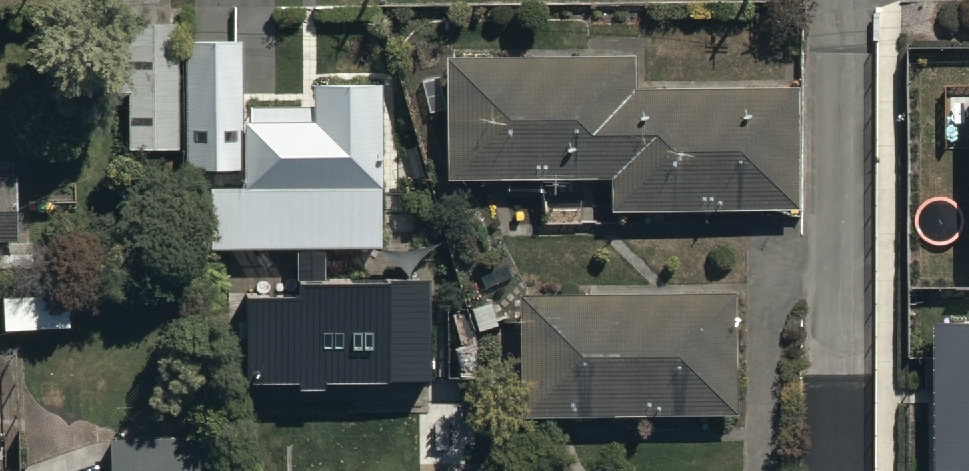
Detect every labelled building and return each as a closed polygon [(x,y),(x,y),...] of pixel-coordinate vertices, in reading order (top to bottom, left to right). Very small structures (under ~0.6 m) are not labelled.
[(180,10),(73,10),(73,83),(128,83),(128,136),(179,136),(180,10)] [(239,36),(184,36),(185,165),(240,165),(239,36)] [(794,82),(635,82),(635,48),(445,47),(445,173),(610,173),(610,204),(794,204),(794,82)] [(380,76),(315,77),(315,115),(247,116),(247,180),(207,181),(208,243),(382,241),(380,76)] [(11,229),(12,163),(0,163),(0,229),(11,229)] [(734,281),(517,281),(518,404),(735,403),(734,281)] [(432,283),(297,285),(298,299),(243,300),(244,383),(433,381),(432,283)] [(933,318),(934,470),(968,470),(968,318),(933,318)] [(109,426),(110,470),(208,470),(208,424),(109,426)]
